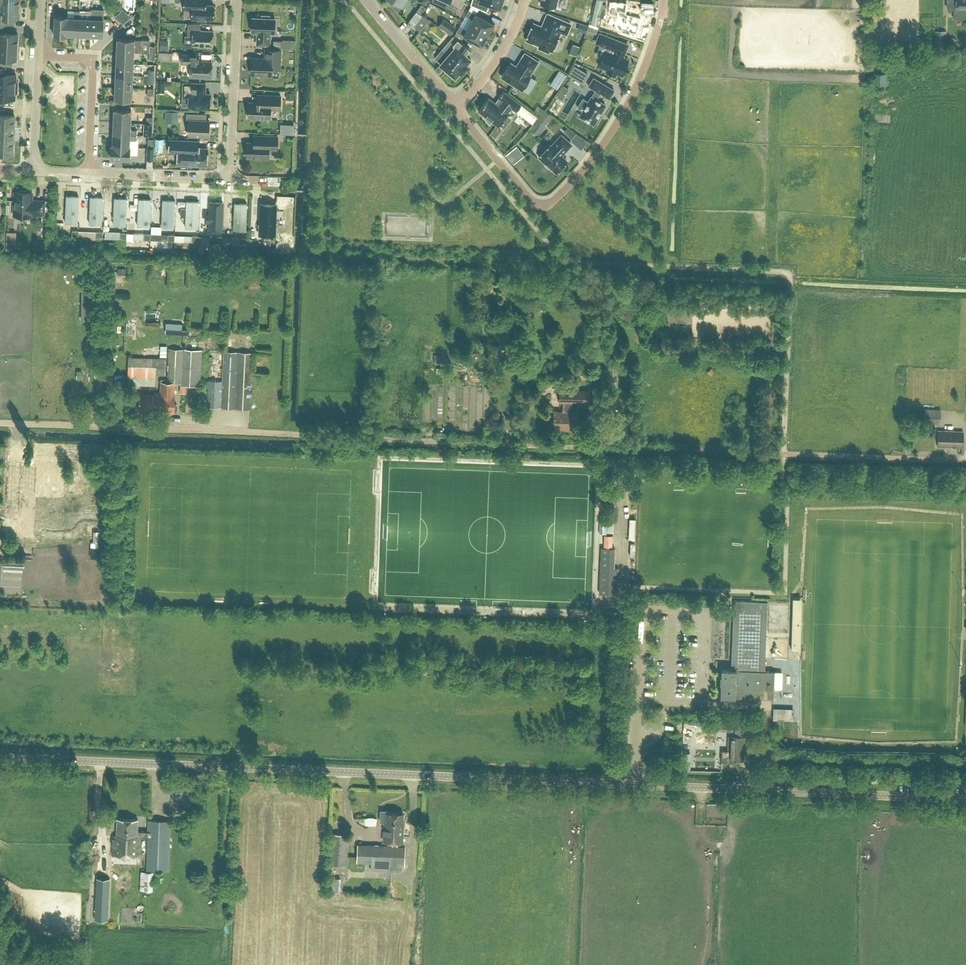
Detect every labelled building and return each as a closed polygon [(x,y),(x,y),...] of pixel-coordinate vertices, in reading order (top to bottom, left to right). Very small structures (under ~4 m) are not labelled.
[(206,4),(206,0),(184,0),(183,9),(192,9),(191,18),(213,19),(214,5),(206,4)] [(387,0),(407,24),(408,24),(394,7),(397,2),(402,5),(405,0),(388,0),(387,0)] [(470,4),(486,11),(484,10),(486,3),(500,7),(502,0),(472,0),(470,4)] [(629,32),(635,34),(640,17),(624,13),(625,3),(627,3),(627,2),(608,0),(607,12),(616,15),(612,28),(620,30),(620,32),(629,35),(629,32)] [(956,9),(965,9),(965,0),(956,0),(956,9)] [(0,6),(0,24),(6,24),(6,18),(19,19),(19,12),(18,12),(19,7),(0,6)] [(91,18),(90,35),(103,36),(104,9),(91,9),(91,11),(91,18)] [(74,10),(74,17),(67,17),(66,36),(72,36),(72,34),(78,35),(79,17),(80,11),(80,10),(74,10)] [(415,25),(422,15),(416,10),(409,20),(415,25)] [(472,19),(469,24),(487,34),(489,30),(492,29),(495,24),(468,10),(465,15),(472,19)] [(79,17),(78,35),(90,35),(91,18),(91,11),(80,11),(79,17)] [(129,13),(123,19),(126,22),(132,16),(129,13)] [(423,14),(422,15),(415,25),(414,26),(419,30),(428,19),(423,14)] [(547,14),(542,27),(533,23),(532,25),(531,26),(529,30),(530,31),(526,40),(539,45),(541,49),(546,51),(549,50),(552,51),(560,31),(566,34),(570,24),(547,14)] [(274,32),(275,18),(270,18),(270,15),(261,15),(261,18),(252,17),(252,31),(257,32),(256,44),(269,45),(270,32),(274,32)] [(67,17),(67,16),(55,16),(54,35),(66,36),(67,17)] [(450,33),(455,26),(443,19),(439,25),(450,33)] [(193,36),(192,44),(212,45),(213,30),(200,30),(200,24),(188,23),(187,35),(193,36)] [(487,34),(469,24),(466,30),(459,26),(456,31),(483,46),(486,41),(485,38),(487,34)] [(17,47),(18,34),(3,33),(4,27),(0,27),(0,46),(17,47)] [(628,59),(622,57),(627,44),(600,33),(596,42),(607,47),(599,66),(607,69),(606,70),(615,74),(616,72),(622,75),(628,59)] [(441,49),(463,68),(467,64),(466,63),(470,58),(459,49),(464,43),(453,35),(441,49)] [(92,44),(100,44),(101,36),(92,36),(92,44)] [(117,51),(134,51),(141,52),(141,39),(117,38),(117,51)] [(17,47),(0,46),(0,65),(2,65),(2,59),(17,60),(17,47)] [(261,74),(272,75),(272,68),(280,68),(281,49),(265,48),(265,57),(252,57),(251,74),(256,74),(256,75),(257,76),(258,76),(260,76),(261,75),(261,74)] [(463,68),(441,49),(434,57),(441,62),(440,64),(449,71),(447,72),(452,77),(454,75),(455,77),(459,72),(460,72),(463,68)] [(133,63),(134,51),(117,51),(116,63),(133,63)] [(530,76),(529,75),(538,61),(525,53),(518,63),(520,64),(517,67),(510,63),(501,76),(521,89),(530,76)] [(190,63),(190,76),(211,77),(212,61),(198,61),(198,54),(182,54),(181,63),(190,63)] [(116,75),(133,75),(133,63),(116,63),(116,75)] [(18,87),(18,80),(16,80),(16,75),(5,74),(5,68),(0,67),(0,86),(18,87)] [(551,81),(558,85),(566,73),(559,69),(551,81)] [(115,87),(132,87),(133,75),(116,75),(115,87)] [(600,92),(600,93),(609,98),(614,90),(593,77),(588,85),(595,90),(591,96),(579,115),(593,124),(605,104),(596,99),(600,92)] [(202,82),(182,81),(182,98),(189,98),(188,107),(209,108),(210,93),(202,93),(202,82)] [(557,90),(566,96),(571,89),(563,82),(557,90)] [(18,87),(0,86),(0,105),(4,105),(4,98),(15,99),(15,93),(17,93),(18,87)] [(132,87),(115,87),(114,99),(132,100),(132,87)] [(511,107),(516,111),(521,104),(503,90),(498,97),(502,100),(498,105),(488,97),(478,110),(485,116),(484,116),(489,123),(491,121),(498,126),(508,113),(507,112),(511,107)] [(280,109),(280,95),(257,94),(257,102),(249,102),(248,117),(270,118),(270,109),(280,109)] [(113,121),(131,122),(131,110),(114,109),(113,121)] [(543,109),(536,127),(542,129),(544,124),(548,126),(553,112),(543,109)] [(203,121),(203,114),(187,113),(187,120),(189,120),(188,134),(208,135),(209,121),(203,121)] [(14,128),(14,115),(0,114),(0,127),(14,128)] [(113,133),(130,134),(136,134),(136,129),(130,129),(131,122),(113,121),(113,133)] [(565,129),(572,135),(575,131),(568,125),(565,129)] [(14,128),(0,127),(0,140),(13,141),(14,128)] [(136,134),(130,134),(113,133),(112,141),(111,141),(111,145),(130,146),(130,139),(136,139),(136,134)] [(550,145),(539,156),(546,163),(546,165),(549,168),(551,168),(556,172),(567,160),(560,154),(563,152),(571,144),(561,134),(551,146),(550,145)] [(278,136),(264,136),(254,135),(253,142),(247,142),(246,157),(268,157),(269,149),(277,149),(278,136)] [(191,140),(169,139),(169,152),(178,153),(177,164),(207,165),(208,148),(191,147),(191,140)] [(13,154),(13,141),(0,140),(0,154),(13,154)] [(130,146),(111,145),(110,158),(130,159),(130,146)] [(15,191),(14,215),(31,216),(31,214),(44,214),(45,200),(31,200),(32,192),(28,192),(26,190),(20,190),(19,191),(15,191)] [(80,194),(66,194),(65,221),(79,222),(80,194)] [(103,195),(90,194),(89,222),(102,222),(103,195)] [(127,196),(114,195),(113,223),(126,223),(127,196)] [(151,196),(138,196),(137,223),(150,224),(151,196)] [(176,197),(163,197),(161,224),(175,225),(176,197)] [(200,200),(186,199),(186,206),(181,205),(181,215),(186,215),(185,227),(199,227),(200,200)] [(223,201),(210,200),(209,211),(205,211),(205,221),(209,221),(209,229),(222,230),(223,201)] [(248,200),(235,200),(233,227),(247,228),(248,200)] [(259,232),(276,233),(276,200),(260,200),(259,232)] [(95,237),(96,230),(82,228),(81,235),(95,237)] [(156,265),(153,275),(164,278),(166,268),(156,265)] [(197,282),(198,266),(190,266),(190,282),(197,282)] [(81,291),(81,320),(96,320),(97,291),(81,291)] [(126,345),(134,344),(133,321),(125,321),(126,345)] [(165,332),(187,333),(188,323),(166,322),(165,332)] [(116,352),(124,353),(125,340),(116,340),(116,352)] [(179,385),(200,386),(202,349),(168,348),(167,379),(161,379),(160,393),(154,393),(154,394),(140,393),(139,410),(153,411),(153,412),(173,413),(174,411),(176,411),(177,409),(177,406),(176,404),(174,404),(174,394),(172,394),(173,382),(179,383),(179,385)] [(250,408),(252,352),(209,350),(206,406),(250,408)] [(128,357),(127,384),(155,385),(156,374),(165,374),(166,357),(128,357)] [(760,364),(759,378),(768,379),(768,364),(760,364)] [(608,367),(607,387),(617,387),(618,367),(608,367)] [(570,377),(589,378),(590,368),(570,368),(570,377)] [(563,401),(562,411),(554,411),(553,427),(577,428),(578,411),(575,411),(576,401),(589,401),(589,391),(560,390),(559,401),(563,401)] [(923,423),(940,424),(940,409),(924,408),(923,423)] [(962,447),(963,431),(938,430),(937,446),(962,447)] [(605,543),(614,543),(614,531),(604,532),(605,543)] [(618,567),(614,567),(615,548),(600,547),(599,566),(598,593),(617,594),(618,567)] [(764,671),(767,614),(767,601),(734,600),(731,669),(721,669),(720,696),(773,698),(774,671),(764,671)] [(607,611),(607,624),(619,624),(619,612),(607,611)] [(778,709),(777,711),(775,716),(781,719),(784,711),(778,709)] [(728,735),(727,750),(721,750),(721,761),(727,761),(728,759),(743,760),(744,736),(751,737),(751,725),(744,725),(744,736),(728,735)] [(684,732),(684,746),(701,745),(700,731),(684,732)] [(403,812),(388,812),(388,810),(380,810),(380,821),(386,821),(386,825),(383,825),(383,841),(403,842),(403,828),(402,828),(403,812)] [(147,836),(145,836),(145,831),(137,831),(138,819),(117,818),(116,835),(113,835),(113,854),(139,855),(140,845),(147,845),(146,869),(168,870),(170,820),(148,819),(147,836)] [(90,854),(91,854),(90,859),(96,859),(96,855),(99,855),(100,834),(91,834),(90,854)] [(403,863),(404,863),(405,846),(357,844),(357,862),(371,862),(371,868),(383,868),(383,870),(403,871),(403,863)] [(101,888),(133,889),(133,869),(102,868),(101,888)] [(153,871),(141,871),(140,890),(153,890),(153,871)] [(340,878),(328,877),(328,890),(339,891),(340,878)]
